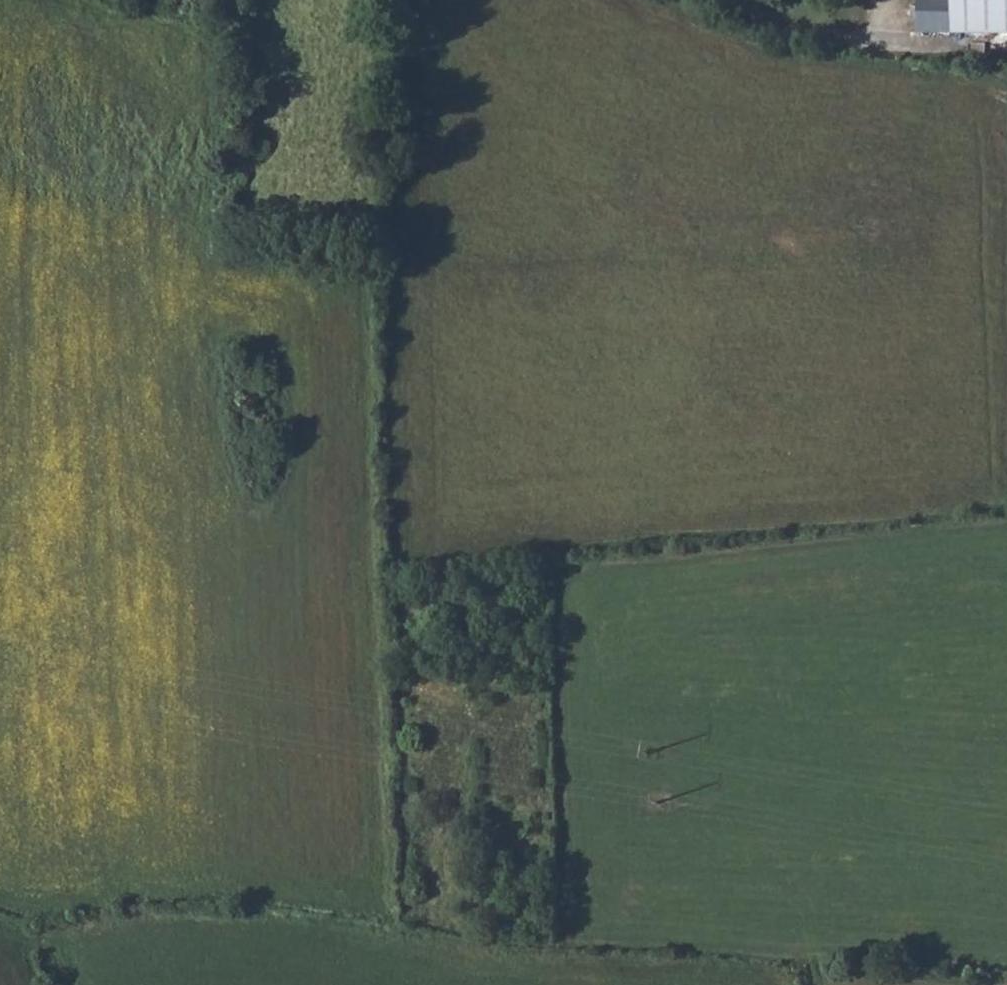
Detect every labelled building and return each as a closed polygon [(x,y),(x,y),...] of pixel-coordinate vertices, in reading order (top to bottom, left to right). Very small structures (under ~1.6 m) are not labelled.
[(951,33),(1006,31),(1006,0),(950,0),(951,33)]
